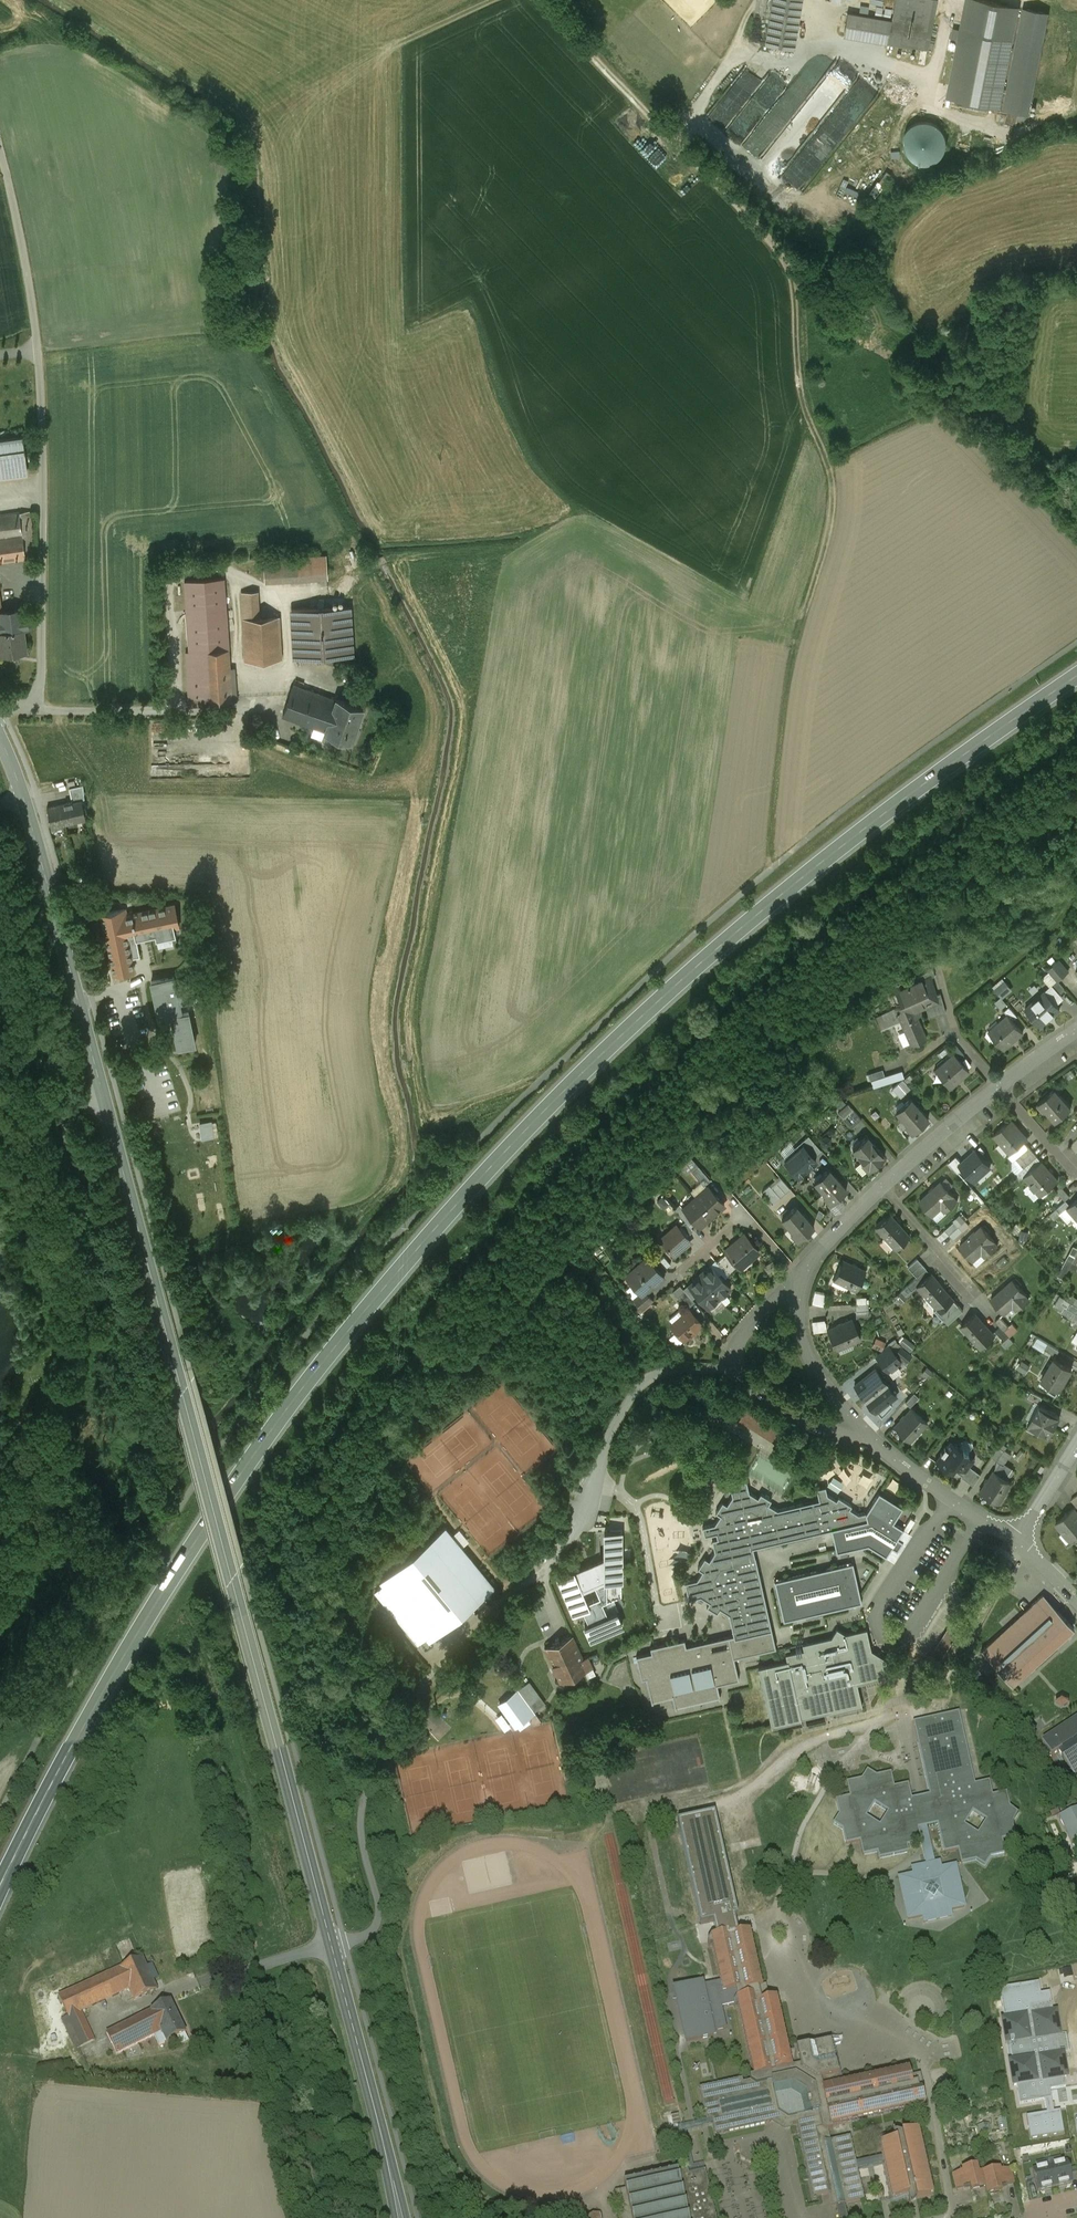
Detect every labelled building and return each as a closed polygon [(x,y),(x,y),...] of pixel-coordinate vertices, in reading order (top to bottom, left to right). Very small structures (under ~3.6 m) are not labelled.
[(765,43),(793,48),(801,0),(772,0),(765,43)] [(891,20),(887,42),(888,42),(924,48),(933,0),(895,0),(891,20)] [(982,0),(967,0),(948,96),(998,107),(1018,7),(982,0)] [(1046,12),(1023,8),(1004,108),(1026,113),(1046,12)] [(891,20),(848,12),(844,35),(888,43),(888,42),(887,42),(891,20)] [(760,114),(773,92),(759,84),(746,106),(760,114)] [(907,153),(911,158),(916,162),(923,163),(930,163),(936,161),(941,156),(945,150),(947,144),(946,137),(943,130),(938,125),(932,122),(925,121),(918,122),(912,126),(908,130),(905,135),(904,141),(904,147),(907,153)] [(0,438),(0,472),(27,468),(22,435),(0,438)] [(35,557),(29,511),(19,512),(25,559),(35,557)] [(0,515),(0,562),(25,559),(19,512),(0,515)] [(266,553),(267,578),(332,574),(330,549),(266,553)] [(223,578),(184,581),(189,651),(185,651),(189,705),(232,702),(232,700),(235,699),(233,668),(229,668),(223,578)] [(263,586),(244,587),(248,655),(289,653),(286,611),(265,613),(263,586)] [(353,652),(350,603),(293,608),(297,656),(353,652)] [(25,608),(14,609),(15,612),(17,629),(23,629),(28,628),(25,608)] [(0,614),(1,620),(0,620),(0,655),(26,652),(23,629),(17,629),(15,612),(0,614)] [(297,678),(284,713),(355,738),(367,703),(297,678)] [(83,785),(69,788),(72,802),(81,800),(85,799),(84,793),(83,785)] [(72,802),(47,807),(49,817),(51,827),(55,826),(56,828),(64,826),(64,824),(86,819),(84,813),(87,812),(85,804),(82,804),(81,800),(72,802)] [(125,908),(100,914),(113,973),(134,969),(131,955),(135,954),(131,936),(179,926),(174,904),(132,913),(131,910),(125,912),(125,908)] [(1059,960),(1048,970),(1057,980),(1068,971),(1059,960)] [(918,981),(906,986),(907,987),(894,993),(898,1003),(903,1002),(904,1004),(913,1000),(915,1006),(917,1005),(919,1006),(921,1010),(925,1008),(920,988),(932,984),(930,978),(935,976),(932,967),(916,977),(918,981)] [(174,976),(150,981),(158,1019),(176,1015),(173,1003),(195,998),(191,977),(175,980),(174,976)] [(1003,997),(1013,988),(1003,977),(993,986),(1003,997)] [(1057,980),(1052,984),(1060,994),(1065,990),(1057,980)] [(935,995),(932,984),(920,988),(925,1008),(928,1014),(945,1010),(940,993),(935,995)] [(1060,1009),(1044,991),(1044,992),(1026,1007),(1025,1007),(1041,1025),(1060,1009)] [(904,1004),(894,1009),(900,1021),(915,1014),(917,1017),(920,1016),(915,1006),(913,1000),(904,1004)] [(1018,1016),(1009,1006),(1005,1010),(1008,1013),(1013,1020),(1018,1016)] [(894,1009),(881,1014),(887,1027),(900,1021),(894,1009)] [(1007,1015),(990,1030),(990,1029),(989,1030),(1004,1048),(1023,1031),(1013,1020),(1008,1013),(1007,1014),(1007,1015)] [(915,1014),(900,1021),(911,1046),(926,1039),(917,1017),(915,1014)] [(964,1055),(956,1046),(951,1049),(954,1052),(960,1059),(964,1055)] [(954,1053),(936,1069),(935,1068),(935,1069),(950,1087),(969,1070),(960,1059),(954,1052),(953,1053),(954,1053)] [(874,1087),(904,1075),(901,1068),(885,1075),(882,1067),(868,1073),(874,1087)] [(902,1079),(893,1087),(902,1097),(911,1088),(902,1079)] [(1071,1106),(1054,1087),(1039,1101),(1056,1119),(1071,1106)] [(928,1118),(911,1098),(896,1110),(914,1131),(928,1118)] [(848,1104),(838,1112),(842,1117),(852,1109),(848,1104)] [(852,1109),(842,1117),(851,1127),(861,1118),(852,1109)] [(1011,1118),(993,1134),(993,1135),(994,1134),(1009,1152),(1009,1153),(1027,1137),(1011,1118)] [(885,1156),(867,1135),(852,1148),(870,1169),(885,1156)] [(816,1161),(802,1145),(783,1161),(797,1177),(816,1161)] [(1028,1145),(1015,1157),(1024,1167),(1025,1166),(1037,1156),(1028,1145)] [(1029,1171),(1023,1176),(1024,1176),(1040,1194),(1039,1195),(1040,1195),(1058,1179),(1041,1160),(1029,1171)] [(711,1179),(699,1165),(692,1171),(704,1185),(711,1179)] [(1024,1167),(1015,1174),(1019,1179),(1023,1176),(1029,1171),(1025,1166),(1024,1167)] [(846,1189),(829,1168),(815,1180),(832,1201),(846,1189)] [(790,1189),(782,1179),(773,1187),(781,1197),(790,1189)] [(942,1181),(920,1201),(933,1215),(944,1204),(948,1208),(957,1200),(953,1195),(954,1194),(942,1181)] [(773,1187),(770,1184),(763,1190),(774,1202),(781,1197),(773,1187)] [(724,1204),(708,1185),(695,1196),(711,1215),(724,1204)] [(1063,1185),(1058,1188),(1064,1199),(1069,1196),(1063,1185)] [(656,1199),(664,1206),(669,1200),(661,1193),(656,1199)] [(711,1215),(695,1196),(683,1207),(699,1226),(711,1215)] [(1070,1204),(1067,1207),(1067,1208),(1068,1207),(1076,1218),(1076,1198),(1070,1204)] [(1066,1199),(1057,1208),(1061,1212),(1067,1207),(1070,1204),(1066,1199)] [(814,1226),(797,1205),(782,1218),(800,1238),(814,1226)] [(909,1237),(890,1215),(876,1227),(896,1249),(909,1237)] [(955,1221),(945,1229),(949,1234),(959,1226),(955,1221)] [(676,1224),(669,1231),(668,1234),(663,1239),(663,1241),(674,1253),(684,1244),(683,1243),(689,1239),(676,1224)] [(959,1226),(949,1234),(954,1239),(963,1231),(959,1226)] [(983,1226),(960,1246),(973,1261),(985,1250),(995,1242),(996,1241),(983,1226)] [(737,1242),(726,1252),(738,1265),(746,1258),(747,1259),(750,1259),(756,1253),(757,1250),(756,1250),(757,1249),(744,1233),(736,1240),(737,1242)] [(995,1242),(985,1250),(989,1254),(998,1246),(995,1242)] [(738,1265),(726,1252),(716,1261),(728,1274),(738,1265)] [(663,1276),(647,1257),(625,1275),(639,1291),(642,1294),(645,1291),(663,1276)] [(926,1268),(917,1259),(908,1267),(916,1277),(926,1268)] [(865,1270),(843,1260),(834,1279),(856,1290),(865,1270)] [(730,1287),(711,1265),(706,1270),(705,1269),(699,1274),(719,1297),(730,1287)] [(719,1297),(699,1274),(693,1279),(694,1280),(689,1285),(708,1307),(719,1297)] [(950,1295),(930,1274),(921,1282),(916,1286),(936,1307),(950,1295)] [(916,1277),(901,1291),(905,1295),(911,1290),(912,1290),(916,1286),(921,1282),(916,1277)] [(1013,1279),(991,1299),(1004,1313),(1016,1302),(1025,1294),(1026,1293),(1013,1279)] [(694,1301),(684,1289),(677,1295),(687,1307),(694,1301)] [(812,1302),(825,1305),(828,1292),(815,1289),(812,1302)] [(645,1291),(642,1294),(639,1291),(632,1297),(642,1309),(653,1299),(645,1291)] [(1025,1294),(1016,1302),(1020,1306),(1029,1298),(1025,1294)] [(1070,1301),(1066,1307),(1065,1306),(1061,1311),(1072,1318),(1076,1313),(1076,1314),(1076,1306),(1070,1301)] [(689,1309),(671,1325),(683,1339),(685,1338),(687,1338),(693,1333),(694,1330),(702,1323),(695,1315),(694,1316),(689,1310),(689,1309)] [(956,1309),(947,1317),(951,1321),(960,1313),(956,1309)] [(975,1313),(961,1326),(981,1347),(995,1335),(975,1313)] [(1009,1326),(1000,1317),(995,1321),(1000,1327),(1004,1331),(1009,1326)] [(851,1318),(828,1328),(837,1349),(860,1338),(851,1318)] [(1004,1331),(1000,1327),(996,1331),(1004,1341),(1009,1337),(1004,1331)] [(1059,1349),(1039,1337),(1034,1345),(1043,1351),(1045,1349),(1055,1355),(1054,1357),(1055,1357),(1056,1355),(1059,1349)] [(875,1338),(873,1346),(883,1349),(885,1340),(875,1338)] [(889,1346),(876,1356),(888,1371),(904,1359),(906,1361),(910,1356),(900,1347),(894,1352),(889,1346)] [(1054,1357),(1041,1379),(1050,1384),(1047,1390),(1055,1395),(1058,1395),(1059,1392),(1059,1390),(1072,1367),(1055,1357),(1054,1357)] [(1027,1364),(1022,1360),(1017,1367),(1023,1371),(1027,1364)] [(888,1386),(875,1369),(855,1384),(868,1401),(888,1386)] [(1042,1397),(1031,1391),(1028,1397),(1039,1403),(1042,1397)] [(918,1397),(913,1393),(904,1402),(909,1407),(918,1397)] [(1060,1417),(1038,1405),(1028,1423),(1050,1435),(1060,1417)] [(745,1407),(738,1418),(776,1443),(784,1432),(745,1407)] [(927,1424),(910,1409),(893,1427),(909,1442),(927,1424)] [(956,1429),(950,1425),(942,1435),(948,1439),(956,1429)] [(967,1454),(950,1441),(935,1462),(952,1474),(967,1454)] [(1010,1454),(998,1446),(991,1456),(1002,1464),(1010,1454)] [(1010,1483),(993,1471),(979,1492),(997,1504),(1010,1483)] [(777,1509),(768,1504),(771,1499),(760,1492),(757,1497),(749,1491),(746,1480),(729,1483),(732,1495),(726,1504),(722,1501),(715,1512),(720,1514),(714,1523),(702,1526),(704,1535),(719,1532),(720,1537),(712,1539),(714,1551),(709,1560),(704,1557),(698,1567),(702,1570),(696,1579),(685,1582),(688,1598),(700,1596),(709,1601),(706,1606),(717,1612),(720,1608),(729,1614),(733,1635),(734,1639),(771,1630),(772,1630),(753,1547),(821,1532),(817,1518),(816,1518),(812,1501),(777,1509)] [(858,1514),(849,1509),(851,1505),(838,1497),(836,1500),(827,1494),(825,1486),(816,1488),(819,1500),(812,1501),(816,1518),(817,1518),(821,1532),(831,1530),(836,1552),(868,1545),(886,1557),(892,1548),(897,1551),(903,1542),(898,1538),(904,1529),(893,1523),(903,1508),(879,1492),(866,1512),(858,1514)] [(1073,1508),(1056,1522),(1062,1531),(1064,1530),(1071,1539),(1076,1535),(1076,1513),(1073,1508)] [(493,1586),(444,1527),(380,1579),(383,1583),(374,1590),(385,1603),(418,1643),(425,1637),(428,1640),(493,1586)] [(598,1562),(586,1567),(574,1573),(573,1571),(558,1577),(573,1613),(582,1609),(589,1623),(584,1625),(590,1639),(622,1626),(616,1611),(608,1615),(602,1602),(605,1600),(606,1600),(606,1581),(621,1581),(620,1532),(604,1532),(604,1559),(598,1562)] [(853,1562),(774,1580),(783,1620),(862,1603),(853,1562)] [(621,1581),(606,1581),(606,1600),(605,1600),(605,1602),(621,1595),(621,1581)] [(1043,1595),(982,1651),(1013,1685),(1074,1629),(1043,1595)] [(831,1636),(802,1644),(803,1648),(785,1653),(787,1660),(758,1666),(771,1726),(801,1719),(801,1718),(828,1712),(828,1713),(862,1706),(857,1684),(886,1677),(884,1669),(889,1661),(871,1650),(867,1628),(845,1633),(836,1627),(831,1636)] [(733,1635),(686,1645),(684,1639),(650,1646),(651,1652),(636,1655),(641,1678),(646,1677),(651,1702),(653,1701),(652,1699),(661,1696),(662,1698),(663,1698),(663,1696),(672,1694),(675,1708),(677,1707),(676,1704),(686,1702),(686,1704),(687,1704),(687,1702),(696,1700),(697,1701),(698,1701),(697,1700),(707,1697),(708,1699),(708,1697),(718,1695),(719,1698),(720,1698),(717,1684),(739,1679),(734,1657),(775,1648),(771,1630),(734,1639),(733,1635)] [(572,1636),(544,1647),(545,1648),(560,1681),(592,1667),(587,1656),(582,1658),(580,1653),(579,1653),(572,1636)] [(936,1661),(928,1655),(921,1664),(930,1669),(936,1661)] [(1054,1694),(1056,1706),(1069,1704),(1068,1692),(1054,1694)] [(528,1715),(512,1693),(498,1704),(503,1711),(508,1707),(516,1718),(524,1712),(527,1716),(528,1715)] [(934,1863),(927,1826),(937,1824),(944,1853),(958,1850),(962,1863),(976,1861),(985,1866),(992,1858),(1006,1854),(1002,1840),(1016,1837),(1012,1819),(1019,1812),(1009,1806),(1007,1792),(992,1795),(990,1781),(974,1783),(960,1712),(913,1723),(929,1794),(911,1798),(908,1783),(893,1787),(890,1773),(874,1776),(867,1770),(861,1779),(847,1782),(849,1797),(835,1799),(838,1814),(833,1823),(843,1829),(844,1844),(860,1841),(862,1854),(877,1852),(878,1859),(908,1852),(907,1845),(922,1842),(926,1865),(912,1868),(913,1874),(898,1877),(908,1918),(922,1915),(923,1922),(952,1915),(950,1908),(965,1905),(955,1865),(940,1868),(940,1862),(934,1863)] [(1042,1744),(1053,1760),(1060,1755),(1072,1774),(1076,1771),(1076,1721),(1042,1744)] [(662,1776),(665,1789),(692,1783),(688,1764),(704,1761),(701,1749),(591,1770),(597,1803),(654,1792),(651,1778),(662,1776)] [(1061,1817),(1074,1847),(1076,1846),(1076,1810),(1061,1817)] [(753,1997),(760,1996),(758,1988),(762,1987),(751,1931),(728,1935),(728,1934),(708,1938),(709,1943),(710,1947),(713,1947),(720,1983),(722,1994),(733,1991),(734,1999),(753,1995),(753,1997)] [(145,1962),(122,1973),(131,1993),(136,2003),(159,1992),(145,1962)] [(122,1973),(60,2001),(68,2018),(70,2021),(83,2015),(131,1993),(122,1973)] [(722,1994),(720,1983),(703,1986),(702,1984),(675,1989),(686,2043),(714,2037),(713,2033),(727,2030),(722,2008),(736,2006),(735,2004),(734,1999),(733,1991),(722,1994)] [(1030,2140),(1063,2135),(1060,2112),(1054,2113),(1050,2091),(1066,2089),(1064,2079),(1067,2078),(1063,2054),(1060,2055),(1057,2036),(1060,2036),(1056,2012),(1053,2013),(1050,1993),(1041,1994),(1039,1983),(999,1989),(1005,2021),(1002,2021),(1006,2045),(1009,2044),(1012,2063),(1009,2063),(1013,2087),(1017,2087),(1020,2105),(1045,2101),(1047,2115),(1027,2118),(1030,2140)] [(763,1995),(760,1996),(753,1997),(753,1995),(734,1999),(735,2004),(736,2006),(734,2009),(737,2008),(752,2077),(749,2077),(750,2082),(743,2083),(742,2079),(697,2088),(704,2121),(711,2120),(715,2135),(771,2123),(770,2120),(773,2120),(783,2127),(795,2125),(812,2198),(835,2193),(838,2206),(864,2201),(857,2168),(856,2162),(850,2136),(830,2139),(828,2130),(832,2129),(831,2125),(916,2107),(916,2111),(923,2109),(925,2104),(922,2087),(918,2088),(916,2078),(911,2079),(908,2066),(838,2082),(835,2070),(812,2075),(805,2070),(801,2055),(805,2055),(803,2047),(788,2050),(777,1997),(764,2000),(763,1995)] [(187,2035),(174,2005),(154,2014),(163,2034),(168,2044),(187,2035)] [(154,2014),(109,2035),(118,2055),(156,2037),(163,2034),(154,2014)] [(95,2042),(83,2015),(70,2021),(68,2018),(64,2021),(77,2050),(95,2042)] [(163,2034),(156,2037),(161,2048),(168,2044),(163,2034)] [(1067,2035),(1060,2036),(1057,2036),(1060,2055),(1063,2054),(1070,2053),(1067,2035)] [(895,2141),(879,2143),(882,2156),(856,2162),(857,2168),(883,2163),(891,2198),(907,2196),(908,2203),(916,2198),(933,2195),(918,2128),(893,2132),(895,2141)] [(1067,2160),(1031,2169),(1037,2194),(1072,2185),(1067,2160)] [(961,2171),(959,2172),(963,2187),(970,2185),(971,2190),(984,2187),(987,2195),(1001,2191),(999,2185),(1006,2184),(1002,2170),(1001,2166),(979,2172),(977,2163),(960,2168),(961,2171)] [(624,2182),(626,2189),(615,2191),(621,2217),(716,2217),(706,2171),(689,2175),(687,2167),(624,2182)] [(1010,2167),(1002,2170),(1006,2184),(1007,2185),(1015,2183),(1010,2167)] [(963,2187),(959,2172),(950,2174),(955,2190),(963,2187)]
